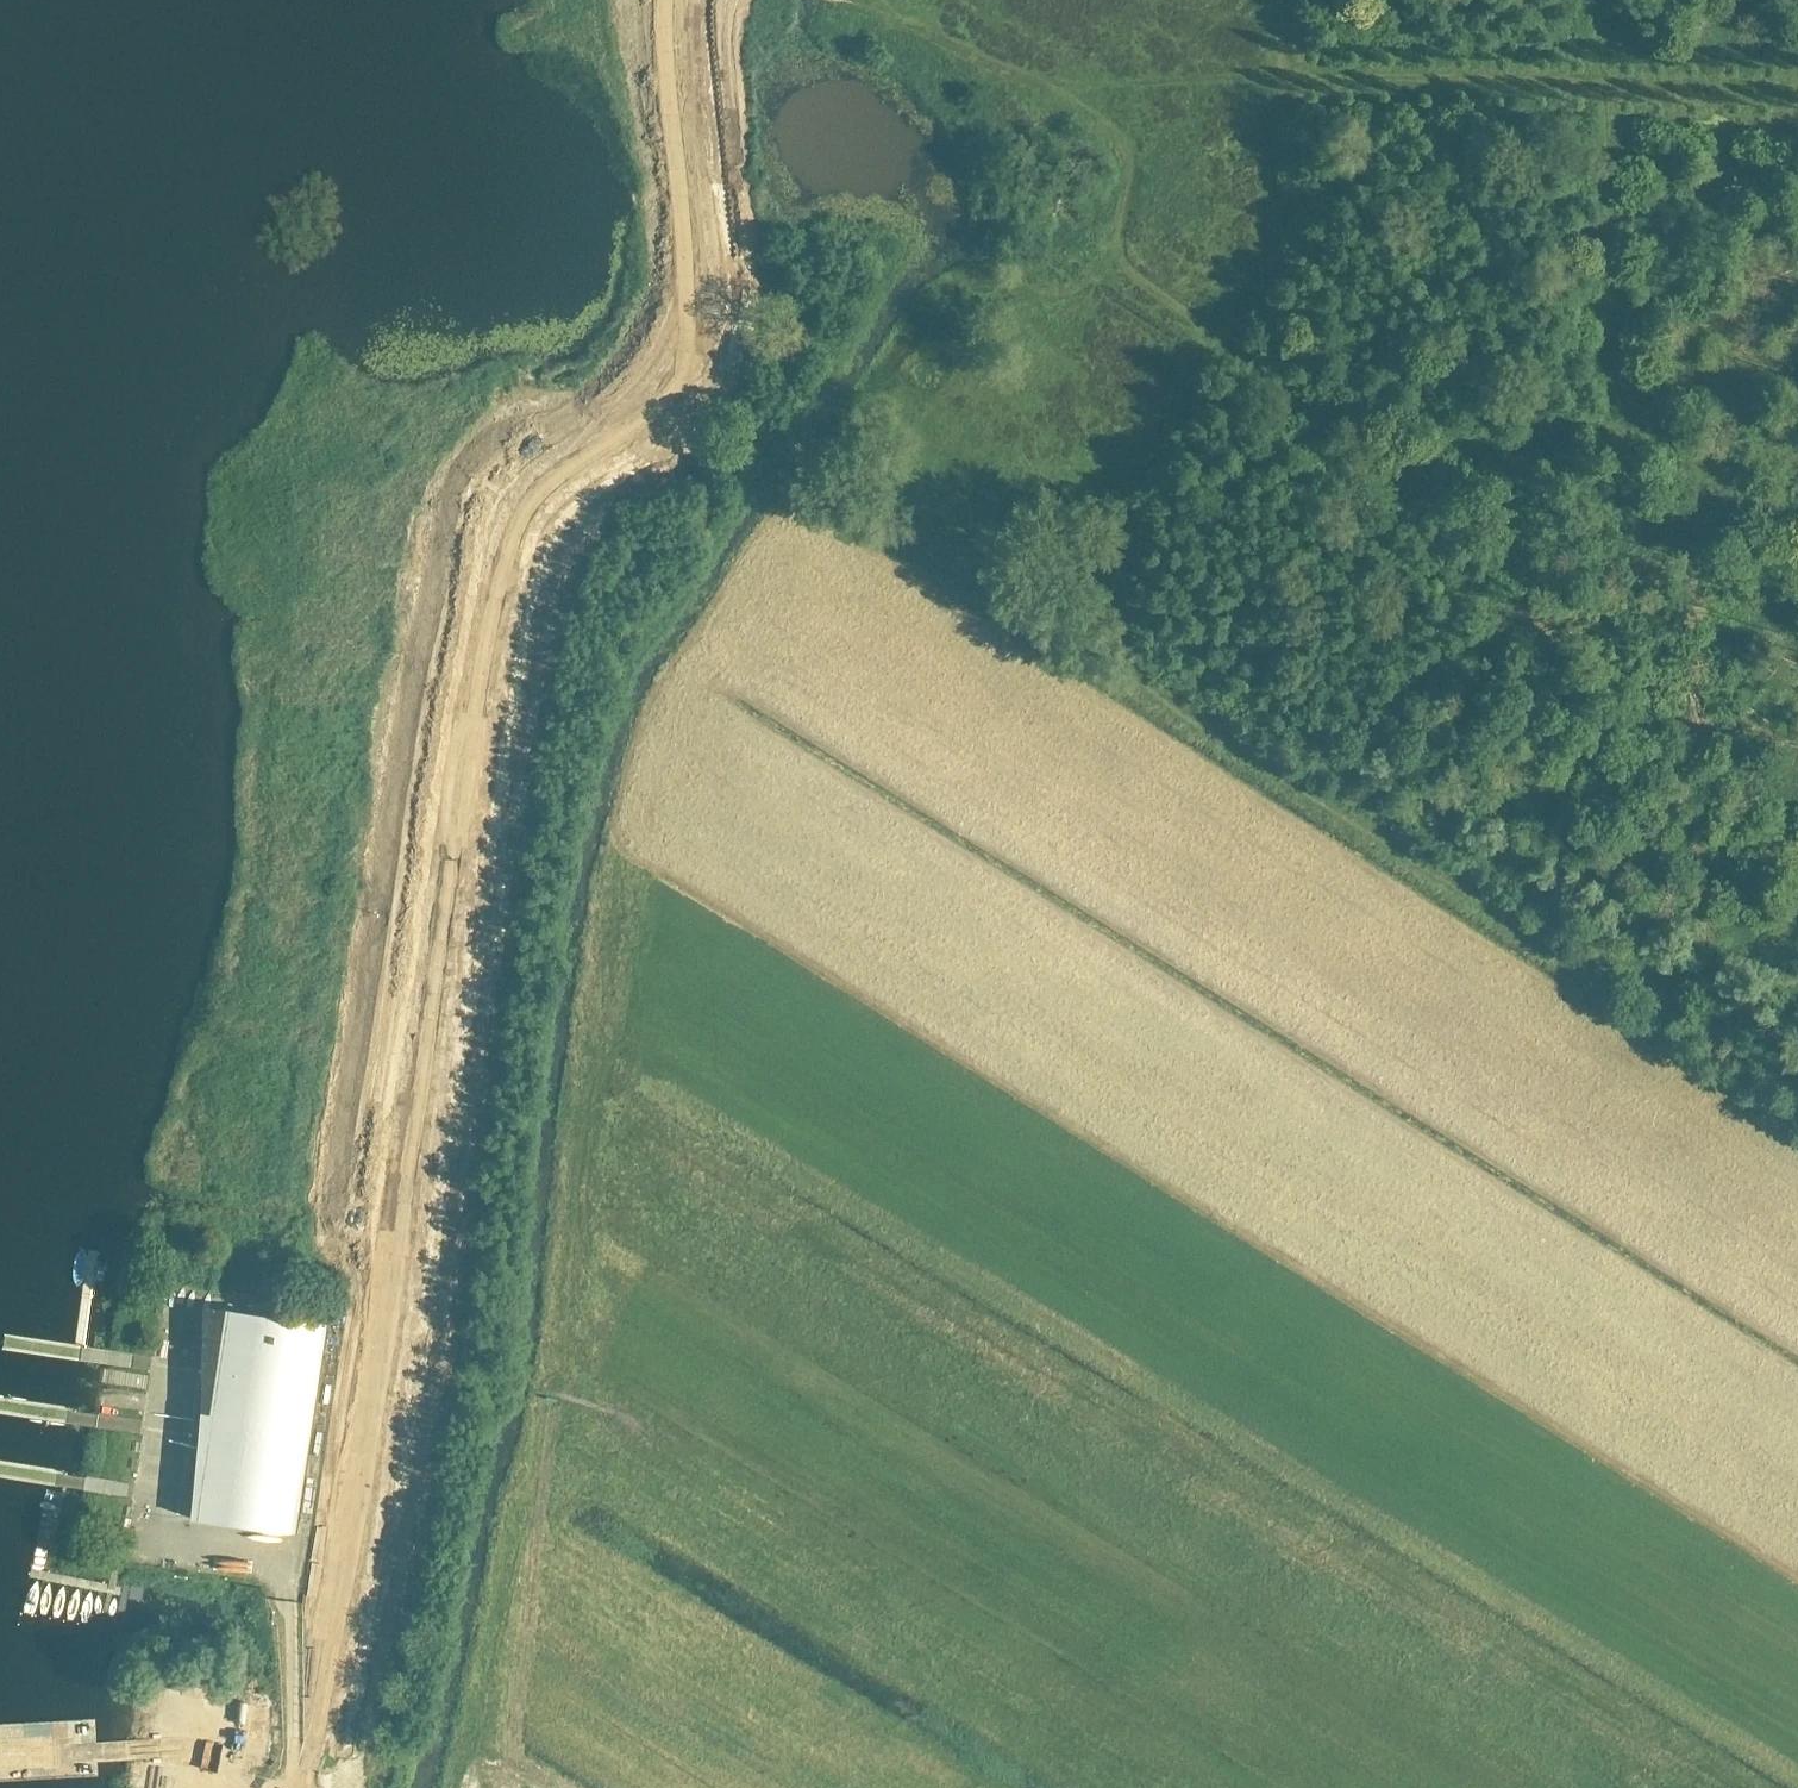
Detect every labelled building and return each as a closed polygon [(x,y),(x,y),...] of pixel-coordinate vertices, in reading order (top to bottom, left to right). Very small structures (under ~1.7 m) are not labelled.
[(294,1534),(327,1324),(220,1308),(219,1316),(222,1317),(220,1329),(217,1328),(215,1343),(218,1343),(216,1354),(213,1353),(211,1368),(214,1368),(192,1510),(190,1509),(188,1518),(294,1534)] [(94,1666),(77,1784),(101,1787),(118,1669),(94,1666)]
